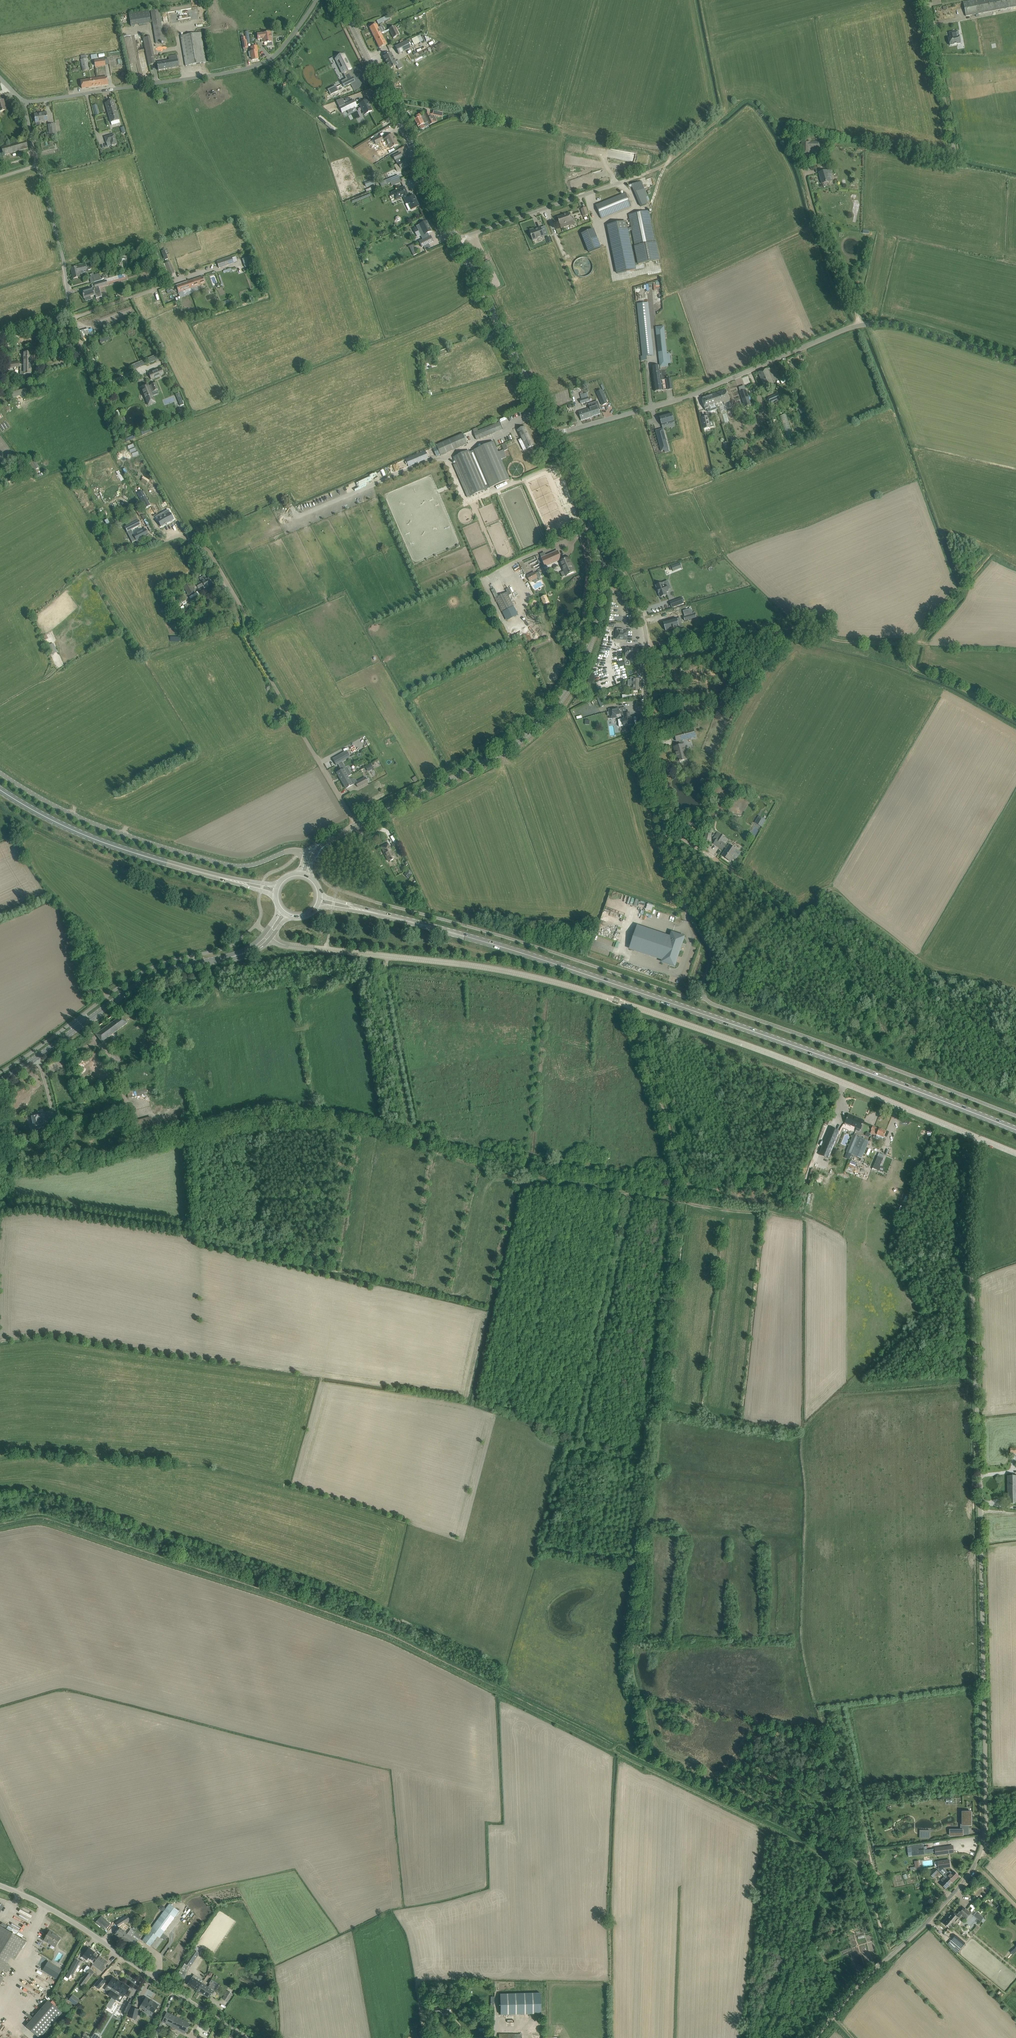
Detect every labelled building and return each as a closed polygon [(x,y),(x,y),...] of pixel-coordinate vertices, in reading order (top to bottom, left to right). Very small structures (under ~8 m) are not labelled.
[(1015,0),(977,0),(963,3),(966,16),(1015,7),(1015,1),(1015,0)] [(191,19),(198,19),(197,8),(189,9),(191,19)] [(166,35),(164,35),(159,9),(150,10),(156,44),(167,42),(166,35)] [(131,26),(151,23),(149,10),(129,14),(131,26)] [(186,10),(169,11),(170,22),(181,22),(181,16),(187,16),(186,10)] [(381,34),(376,24),(369,28),(374,37),(381,34)] [(393,38),(399,36),(394,26),(389,29),(393,38)] [(950,46),(961,44),(958,31),(949,33),(950,38),(948,38),(950,46)] [(186,66),(206,62),(201,33),(181,36),(186,66)] [(259,34),(257,34),(258,37),(258,40),(264,39),(264,43),(267,43),(268,46),(272,45),(270,33),(267,33),(266,33),(262,34),(259,34)] [(381,34),(374,37),(379,48),(386,45),(381,34)] [(410,39),(413,46),(422,42),(420,35),(410,39)] [(149,65),(156,63),(149,37),(143,38),(149,65)] [(411,48),(407,41),(395,47),(399,54),(411,48)] [(258,51),(257,46),(251,48),(252,52),(249,52),(250,57),(252,57),(252,60),(258,59),(257,51),(258,51)] [(391,53),(383,57),(389,69),(397,66),(398,69),(402,67),(399,60),(395,62),(391,53)] [(80,59),(83,71),(89,70),(86,54),(81,55),(81,59),(80,59)] [(169,61),(157,63),(158,70),(179,67),(178,59),(177,59),(177,55),(169,57),(169,61)] [(344,55),(338,58),(343,68),(340,69),(343,73),(347,80),(342,83),(344,87),(351,83),(349,80),(352,78),(348,70),(351,69),(344,55)] [(325,86),(331,84),(323,65),(317,67),(325,86)] [(82,89),(108,85),(107,77),(81,81),(82,89)] [(336,86),(328,90),(330,95),(338,91),(336,86)] [(356,106),(354,100),(339,107),(342,113),(356,106)] [(367,100),(359,104),(362,111),(363,110),(365,114),(372,111),(371,110),(372,110),(372,109),(371,107),(370,107),(367,100)] [(119,120),(113,101),(105,103),(111,123),(119,120)] [(421,117),(415,120),(418,127),(419,126),(420,128),(421,128),(422,129),(423,128),(424,128),(424,127),(424,126),(424,125),(423,124),(425,124),(427,123),(428,125),(436,122),(437,121),(434,116),(434,115),(433,113),(430,114),(429,113),(428,114),(421,117)] [(36,123),(48,121),(47,114),(39,115),(39,114),(34,114),(36,123)] [(117,144),(114,134),(105,137),(106,143),(110,142),(111,146),(117,144)] [(390,148),(398,145),(393,135),(385,139),(386,142),(387,142),(390,148)] [(381,136),(373,140),(376,144),(383,141),(381,136)] [(28,148),(26,140),(1,147),(3,155),(28,148)] [(810,148),(819,148),(819,142),(810,142),(810,141),(802,141),(802,154),(810,154),(810,148)] [(392,156),(395,160),(403,156),(400,152),(392,156)] [(651,164),(652,156),(641,155),(640,162),(651,164)] [(397,171),(401,169),(413,163),(410,158),(394,165),(397,171)] [(830,175),(829,170),(819,173),(822,184),(830,181),(828,175),(830,175)] [(646,204),(645,202),(647,201),(645,197),(647,196),(641,181),(632,185),(641,207),(646,204)] [(408,194),(404,187),(392,193),(395,200),(403,196),(407,195),(408,194)] [(601,219),(631,206),(626,193),(596,205),(601,219)] [(406,199),(411,210),(419,206),(414,195),(408,198),(407,195),(403,196),(405,200),(406,199)] [(627,229),(628,231),(632,230),(635,246),(638,264),(659,260),(656,242),(655,242),(649,211),(629,215),(631,228),(627,229)] [(570,213),(558,218),(561,228),(569,225),(569,223),(573,222),(570,213)] [(416,226),(423,240),(429,236),(428,233),(431,231),(426,221),(416,226)] [(627,229),(626,222),(608,225),(617,273),(635,270),(628,231),(627,229)] [(537,230),(530,232),(533,241),(544,237),(541,228),(537,229),(537,230)] [(589,253),(601,248),(593,229),(582,234),(589,253)] [(422,247),(433,242),(430,236),(429,236),(423,240),(419,241),(422,247)] [(251,256),(242,259),(245,268),(252,265),(251,262),(253,262),(251,256)] [(573,261),(577,277),(593,273),(589,257),(573,261)] [(232,258),(217,263),(219,268),(234,263),(232,258)] [(174,273),(170,262),(165,264),(169,275),(174,273)] [(80,277),(80,276),(82,276),(81,272),(81,271),(88,270),(91,269),(91,268),(90,265),(89,266),(89,263),(86,264),(86,265),(85,265),(70,268),(73,279),(80,277)] [(105,281),(94,284),(95,288),(99,287),(127,279),(126,275),(105,281)] [(193,280),(188,281),(190,288),(198,286),(205,284),(203,277),(193,280)] [(176,285),(178,293),(185,291),(186,293),(191,291),(190,288),(188,281),(176,285)] [(90,289),(82,292),(84,298),(85,298),(86,301),(91,300),(90,296),(95,295),(95,294),(101,292),(99,287),(95,288),(90,289)] [(648,302),(637,303),(643,356),(641,356),(642,361),(647,360),(647,356),(654,355),(648,302)] [(664,326),(656,327),(657,340),(660,361),(668,360),(667,354),(666,349),(665,339),(665,338),(665,336),(664,326)] [(66,354),(64,348),(55,350),(57,358),(63,357),(62,355),(65,355),(66,354)] [(158,354),(147,358),(149,363),(160,359),(158,354)] [(133,370),(145,365),(143,360),(131,365),(133,370)] [(28,364),(23,364),(20,364),(19,361),(10,363),(11,367),(4,368),(5,371),(16,369),(15,367),(21,366),(21,373),(31,373),(31,368),(28,368),(28,364)] [(653,379),(661,378),(660,366),(652,367),(653,379)] [(149,373),(151,379),(163,374),(161,368),(149,373)] [(766,390),(774,386),(767,369),(758,372),(766,390)] [(661,378),(653,379),(655,392),(663,390),(661,378)] [(148,385),(141,388),(142,391),(143,391),(144,393),(148,405),(155,402),(151,391),(153,390),(154,391),(158,389),(155,383),(151,384),(151,385),(149,386),(148,385)] [(726,390),(713,395),(716,404),(723,402),(724,403),(730,401),(726,390)] [(746,390),(740,392),(745,407),(751,405),(746,390)] [(781,406),(779,400),(777,393),(772,395),(773,395),(767,397),(770,403),(772,409),(781,406)] [(598,396),(602,405),(607,403),(603,394),(598,396)] [(713,395),(701,398),(705,410),(707,409),(709,412),(718,409),(716,405),(716,404),(713,395)] [(590,408),(579,412),(581,420),(593,417),(593,416),(600,414),(599,410),(600,410),(598,401),(589,404),(590,408)] [(662,426),(674,422),(672,413),(659,417),(662,426)] [(796,443),(786,414),(779,416),(789,445),(796,443)] [(701,417),(704,429),(714,426),(713,420),(709,421),(708,416),(701,417)] [(473,430),(477,440),(503,429),(500,422),(478,432),(477,429),(473,430)] [(518,440),(523,451),(534,445),(532,440),(531,441),(529,437),(530,437),(525,427),(518,431),(521,439),(518,440)] [(663,429),(656,431),(658,437),(661,451),(664,450),(665,452),(669,451),(668,449),(665,435),(663,429)] [(463,434),(436,445),(441,455),(467,444),(463,434)] [(453,465),(467,498),(510,479),(501,459),(506,457),(503,450),(498,453),(494,442),(469,452),(469,451),(454,457),(456,464),(453,465)] [(28,463),(33,471),(39,467),(34,459),(28,463)] [(365,486),(377,480),(376,477),(380,476),(379,472),(362,479),(365,486)] [(142,491),(137,494),(145,508),(150,505),(142,491)] [(144,515),(145,514),(138,502),(133,505),(139,515),(141,514),(142,516),(144,515)] [(164,512),(156,517),(161,526),(174,519),(170,513),(166,515),(164,512)] [(134,514),(122,519),(126,527),(125,527),(127,532),(128,532),(130,537),(133,542),(148,535),(145,529),(139,533),(137,530),(134,532),(132,530),(140,526),(134,514)] [(542,557),(542,558),(545,567),(546,566),(560,560),(560,561),(564,571),(563,571),(561,572),(562,577),(567,575),(570,574),(575,572),(573,568),(572,568),(568,558),(562,561),(561,560),(557,551),(546,556),(542,558),(542,557)] [(530,582),(537,578),(535,572),(527,576),(530,582)] [(209,578),(202,582),(196,585),(198,588),(204,585),(205,588),(212,584),(209,578)] [(190,582),(183,585),(188,595),(195,592),(190,582)] [(667,586),(665,587),(663,583),(661,583),(661,582),(657,584),(657,585),(656,586),(660,598),(667,595),(666,592),(669,591),(667,586)] [(514,606),(507,592),(495,598),(502,612),(504,611),(506,613),(513,610),(512,607),(514,606)] [(682,598),(670,602),(672,608),(684,603),(682,598)] [(747,623),(746,613),(743,613),(742,610),(741,610),(740,607),(738,607),(739,624),(747,623)] [(685,621),(696,617),(695,613),(692,614),(691,609),(683,611),(685,616),(684,617),(685,621)] [(188,612),(177,616),(179,621),(190,617),(188,612)] [(667,624),(664,625),(666,631),(674,628),(674,626),(679,625),(677,621),(681,620),(680,618),(666,622),(667,624)] [(627,631),(617,631),(616,637),(621,637),(621,639),(627,640),(627,631)] [(51,637),(45,640),(51,655),(53,654),(55,653),(50,642),(53,641),(51,637)] [(626,648),(626,656),(630,657),(630,660),(635,660),(635,656),(638,656),(638,650),(632,650),(632,649),(626,648)] [(633,678),(631,678),(631,680),(628,680),(628,686),(633,686),(633,691),(639,692),(639,679),(633,679),(633,678)] [(601,696),(597,698),(600,707),(605,705),(601,696)] [(620,714),(619,708),(609,709),(609,712),(607,712),(607,716),(610,716),(610,718),(616,717),(616,714),(620,714)] [(632,718),(630,718),(629,713),(624,713),(624,719),(623,719),(624,726),(628,726),(628,727),(631,726),(631,725),(633,725),(632,718)] [(677,756),(678,762),(688,759),(684,745),(682,740),(695,737),(693,729),(675,733),(677,741),(678,741),(680,746),(674,747),(676,747),(678,756),(677,756)] [(347,751),(333,759),(336,765),(338,764),(341,770),(337,773),(341,781),(348,777),(352,775),(351,774),(351,775),(347,767),(346,768),(342,762),(350,757),(347,751)] [(371,763),(365,767),(368,772),(374,769),(371,763)] [(348,777),(341,781),(346,788),(352,785),(356,783),(358,787),(367,782),(365,777),(357,782),(356,781),(355,780),(354,779),(353,779),(352,779),(351,779),(350,779),(349,780),(348,777)] [(760,817),(757,823),(763,826),(766,820),(760,817)] [(724,847),(729,840),(720,834),(714,844),(720,848),(722,845),(724,847)] [(388,861),(396,858),(394,854),(393,854),(388,844),(381,847),(388,861)] [(736,850),(729,845),(722,856),(731,861),(733,857),(732,856),(736,850)] [(645,911),(651,913),(653,904),(647,903),(645,911)] [(663,962),(674,965),(684,937),(672,933),(671,938),(638,927),(631,948),(664,959),(663,962)] [(128,1023),(122,1015),(96,1034),(102,1042),(128,1023)] [(146,1086),(126,1092),(128,1098),(147,1093),(146,1086)] [(155,1130),(151,1116),(132,1121),(129,1107),(124,1109),(128,1123),(130,1122),(133,1133),(138,1131),(139,1134),(155,1130)] [(46,1127),(43,1114),(32,1117),(34,1129),(46,1127)] [(857,1128),(856,1130),(860,1132),(864,1120),(849,1114),(845,1123),(857,1128)] [(114,1120),(104,1123),(106,1131),(116,1128),(114,1120)] [(877,1135),(884,1137),(886,1131),(879,1128),(879,1129),(873,1126),(870,1133),(876,1136),(877,1135)] [(830,1127),(819,1155),(828,1158),(839,1131),(830,1127)] [(859,1137),(854,1135),(847,1152),(851,1154),(859,1137)] [(851,1154),(862,1158),(869,1142),(859,1137),(851,1154)] [(877,1156),(872,1169),(873,1169),(874,1169),(878,1170),(883,1159),(877,1156)] [(1007,1475),(1008,1490),(1015,1490),(1015,1475),(1007,1475)] [(1008,1490),(1008,1494),(1008,1504),(1015,1504),(1015,1490),(1008,1490)] [(968,1828),(968,1825),(971,1825),(971,1812),(961,1812),(961,1818),(962,1818),(962,1830),(950,1830),(950,1835),(963,1836),(963,1832),(967,1832),(967,1828),(968,1828)] [(920,1830),(920,1838),(924,1838),(924,1836),(930,1836),(930,1830),(920,1830)] [(923,1846),(911,1847),(912,1856),(924,1854),(928,1854),(928,1849),(923,1850),(923,1846)] [(935,1848),(936,1855),(948,1854),(947,1847),(935,1848)] [(949,1860),(937,1862),(939,1869),(938,1869),(945,1876),(946,1878),(947,1878),(948,1879),(949,1877),(952,1880),(950,1881),(952,1883),(958,1876),(953,1871),(951,1872),(950,1871),(948,1872),(948,1873),(944,1868),(950,1867),(949,1865),(949,1860)] [(934,1869),(929,1874),(933,1878),(935,1875),(938,1872),(934,1869)] [(942,1882),(941,1884),(946,1889),(952,1883),(950,1881),(952,1880),(949,1877),(948,1879),(947,1878),(946,1878),(945,1876),(944,1877),(941,1880),(942,1882)] [(160,1938),(169,1924),(179,1911),(169,1904),(143,1940),(150,1946),(157,1936),(160,1938)] [(956,1914),(953,1911),(947,1918),(948,1919),(944,1924),(949,1928),(953,1923),(954,1924),(960,1917),(962,1915),(966,1918),(970,1914),(963,1907),(958,1912),(956,1914)] [(982,1923),(986,1920),(977,1911),(973,1915),(982,1923)] [(131,1912),(127,1915),(116,1922),(119,1926),(130,1919),(129,1917),(133,1915),(131,1912)] [(133,1934),(135,1932),(140,1925),(137,1923),(132,1930),(129,1928),(126,1932),(120,1928),(115,1934),(122,1939),(127,1933),(129,1935),(129,1934),(131,1932),(133,1934)] [(0,1925),(0,1974),(3,1969),(8,1972),(11,1966),(7,1963),(11,1957),(15,1960),(26,1941),(0,1925)] [(55,1947),(58,1942),(61,1938),(53,1933),(53,1932),(50,1930),(44,1940),(55,1947)] [(138,1941),(129,1934),(129,1935),(127,1933),(122,1939),(133,1947),(138,1941)] [(952,1940),(960,1948),(964,1944),(955,1936),(952,1940)] [(94,1962),(99,1956),(99,1955),(89,1948),(84,1955),(82,1957),(86,1960),(88,1958),(94,1962)] [(190,1967),(200,1953),(194,1949),(184,1963),(190,1967)] [(93,1964),(102,1971),(105,1967),(104,1966),(107,1962),(99,1956),(94,1962),(93,1964)] [(75,1959),(66,1977),(69,1978),(71,1974),(73,1975),(80,1962),(76,1960),(75,1959)] [(47,1960),(41,1970),(56,1979),(62,1969),(47,1960)] [(89,1969),(90,1968),(85,1964),(81,1969),(80,1971),(82,1972),(79,1975),(83,1978),(89,1969)] [(83,1986),(93,1972),(89,1969),(83,1978),(79,1983),(83,1986)] [(94,1985),(99,1989),(106,1981),(101,1977),(94,1985)] [(108,1995),(112,1997),(121,1982),(113,1977),(108,1985),(112,1988),(108,1995)] [(187,1984),(197,1991),(202,1983),(192,1977),(187,1984)] [(120,1992),(125,1995),(130,1987),(121,1982),(112,1997),(106,2006),(110,2008),(120,1992)] [(208,1987),(202,1983),(197,1991),(210,1999),(214,1991),(214,1990),(215,1991),(217,1987),(213,1984),(212,1985),(210,1984),(208,1987)] [(223,1999),(228,2001),(231,1996),(232,1996),(234,1994),(233,1994),(228,1990),(223,1999)] [(541,1993),(500,1994),(501,2014),(541,2013),(541,1993)] [(76,2005),(80,2000),(73,1995),(69,2000),(76,2005)] [(146,2008),(154,2013),(158,2005),(146,1997),(140,2007),(145,2010),(146,2008)] [(61,2012),(46,2000),(24,2027),(38,2037),(41,2037),(61,2012)] [(131,2004),(126,2001),(122,2011),(127,2014),(131,2004)] [(131,2007),(129,2017),(136,2019),(139,2009),(131,2007)] [(166,2013),(164,2017),(162,2022),(171,2026),(171,2027),(175,2017),(166,2013)] [(175,2017),(171,2027),(185,2033),(190,2024),(175,2017)] [(159,2021),(153,2034),(157,2036),(163,2023),(159,2021)] [(420,2029),(411,2030),(413,2037),(422,2037),(420,2029)]
